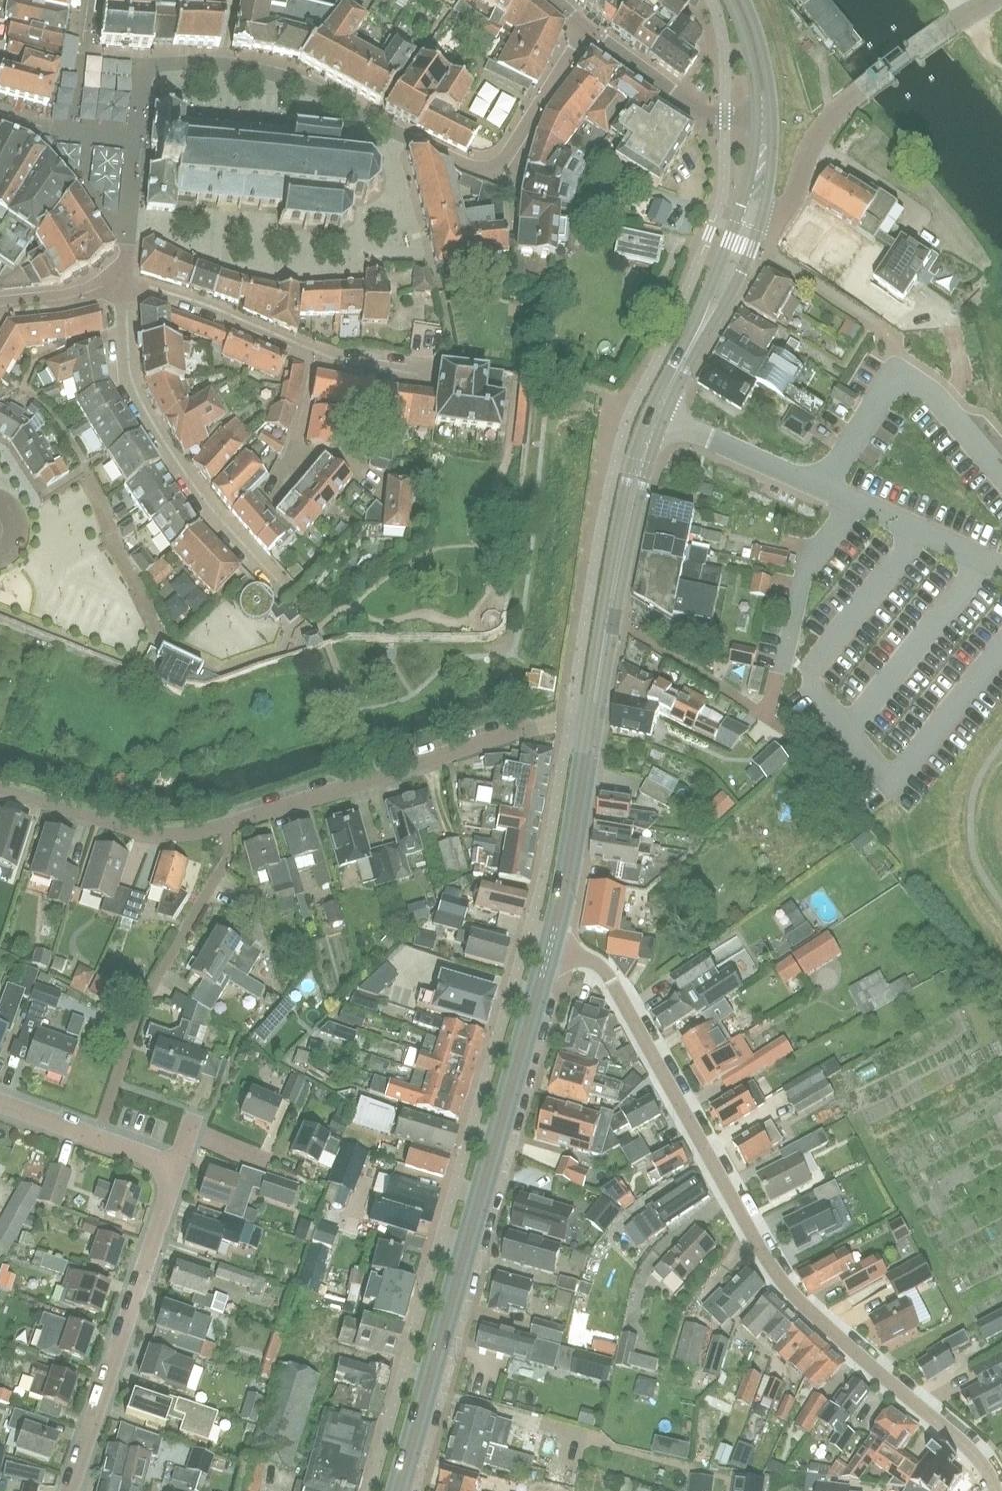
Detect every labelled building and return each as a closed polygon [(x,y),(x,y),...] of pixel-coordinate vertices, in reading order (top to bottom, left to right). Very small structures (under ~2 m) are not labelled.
[(65,36),(69,14),(68,14),(7,2),(7,0),(0,0),(0,20),(5,21),(5,23),(11,24),(65,36)] [(68,14),(71,0),(7,0),(7,2),(68,14)] [(105,11),(101,44),(152,48),(153,44),(167,44),(173,44),(174,44),(219,46),(225,11),(228,0),(106,0),(105,11)] [(338,10),(292,0),(242,0),(232,47),(251,50),(251,49),(273,53),(300,60),(338,10)] [(492,8),(495,10),(488,22),(497,27),(502,21),(513,0),(482,0),(492,8)] [(502,21),(515,30),(498,63),(537,84),(553,53),(565,23),(556,15),(550,11),(542,4),(537,0),(513,0),(502,21)] [(583,7),(587,10),(603,23),(606,25),(609,28),(618,16),(615,13),(612,11),(620,0),(588,0),(583,7)] [(609,28),(610,28),(648,56),(678,18),(664,8),(662,6),(666,0),(633,0),(618,16),(609,28)] [(648,56),(682,81),(697,59),(689,54),(697,43),(703,35),(679,17),(690,2),(688,0),(666,0),(662,6),(664,8),(678,18),(648,56)] [(854,28),(831,0),(812,0),(803,7),(844,57),(857,46),(853,41),(854,28)] [(344,3),(338,10),(300,60),(329,76),(351,44),(367,19),(344,3)] [(432,5),(426,13),(436,20),(442,12),(432,5)] [(482,30),(482,31),(494,40),(501,30),(497,27),(488,22),(482,30)] [(0,44),(0,58),(6,57),(6,56),(59,70),(62,52),(65,36),(11,24),(7,40),(10,40),(10,43),(0,44)] [(382,60),(359,93),(380,105),(415,55),(389,38),(380,54),(378,58),(382,60)] [(351,44),(329,76),(351,88),(359,93),(382,60),(378,58),(380,54),(369,48),(366,52),(351,44)] [(590,54),(561,92),(546,113),(547,113),(538,133),(564,149),(575,132),(580,124),(606,143),(628,108),(629,107),(604,90),(616,72),(590,54)] [(6,56),(6,57),(0,58),(0,69),(54,84),(59,70),(6,56)] [(452,117),(454,114),(456,115),(472,89),(450,75),(420,57),(385,109),(418,128),(466,152),(469,147),(479,130),(452,117)] [(42,107),(46,108),(54,85),(54,84),(0,69),(0,96),(42,107)] [(616,72),(604,90),(629,107),(628,108),(644,118),(653,105),(655,102),(656,102),(657,100),(655,99),(655,100),(620,75),(621,75),(619,74),(616,72)] [(694,131),(653,105),(644,118),(628,108),(606,143),(601,149),(615,158),(614,160),(658,188),(694,131)] [(185,110),(156,108),(152,150),(153,150),(160,150),(181,151),(183,122),(183,121),(184,122),(185,110)] [(182,151),(160,150),(158,172),(180,173),(179,200),(196,201),(196,204),(200,204),(199,201),(218,202),(217,206),(220,206),(221,203),(238,204),(238,208),(242,208),(242,204),(259,205),(259,211),(263,212),(263,207),(285,208),(284,219),(278,224),(281,227),(286,223),(304,224),(304,230),(307,229),(308,225),(324,226),(324,231),(328,231),(328,226),(337,227),(338,232),(342,231),(341,226),(348,220),(353,223),(355,219),(350,217),(351,204),(350,203),(353,201),(353,199),(363,199),(365,204),(369,203),(366,198),(375,190),(380,193),(382,190),(377,187),(377,176),(383,174),(382,171),(377,172),(370,163),(373,158),(369,156),(366,161),(355,160),(355,155),(351,155),(351,160),(337,158),(338,156),(337,155),(340,136),(344,133),(341,130),(338,133),(318,131),(318,126),(315,126),(315,130),(295,128),(292,124),(289,126),(292,129),(292,131),(289,131),(288,135),(271,133),(271,129),(268,129),(267,133),(250,131),(250,127),(246,127),(246,132),(228,130),(228,126),(225,126),(224,130),(207,128),(207,123),(203,123),(203,128),(185,127),(185,122),(183,122),(182,151)] [(527,171),(521,199),(555,206),(572,209),(577,186),(589,161),(590,160),(585,157),(592,146),(598,149),(599,148),(601,149),(606,143),(580,124),(575,132),(564,149),(547,177),(537,174),(527,171)] [(0,130),(0,186),(29,140),(0,129),(0,130)] [(538,133),(528,169),(527,171),(547,177),(564,149),(538,133)] [(7,216),(46,155),(29,140),(0,186),(0,228),(7,216)] [(507,257),(505,237),(504,228),(505,228),(502,191),(482,183),(476,208),(478,215),(462,217),(450,170),(450,169),(410,152),(409,155),(428,226),(431,239),(432,242),(431,242),(437,266),(437,269),(480,259),(507,257)] [(0,228),(0,258),(17,269),(35,239),(71,182),(46,155),(7,216),(0,228)] [(151,210),(195,214),(196,201),(179,200),(180,173),(158,172),(152,171),(152,170),(151,170),(148,208),(147,208),(147,210),(151,210)] [(872,196),(833,171),(814,201),(874,242),(876,239),(893,250),(875,279),(905,298),(933,256),(902,236),(897,244),(881,234),(899,207),(901,205),(876,189),(872,196)] [(31,266),(23,271),(32,286),(32,287),(42,286),(61,284),(89,269),(89,268),(115,249),(97,221),(75,188),(71,182),(35,239),(42,250),(27,259),(31,266)] [(517,238),(505,237),(506,252),(523,253),(523,257),(531,258),(532,254),(536,254),(536,255),(555,256),(556,244),(566,245),(568,221),(558,220),(559,208),(555,207),(555,206),(521,199),(520,204),(518,204),(517,216),(519,216),(518,226),(519,226),(517,238)] [(663,224),(669,205),(655,201),(649,220),(663,224)] [(836,224),(811,260),(855,289),(879,252),(836,224)] [(663,239),(619,231),(614,257),(658,265),(663,239)] [(143,251),(141,273),(189,288),(198,266),(198,264),(171,249),(167,247),(153,240),(144,244),(143,251)] [(189,288),(212,296),(220,274),(198,266),(199,264),(198,264),(198,266),(189,288)] [(414,265),(412,291),(436,293),(427,266),(414,265)] [(756,287),(796,311),(801,303),(791,297),(797,288),(767,270),(756,287)] [(340,285),(339,313),(362,313),(362,322),(388,324),(389,284),(386,284),(385,274),(367,273),(366,284),(361,284),(340,285)] [(220,274),(212,296),(214,296),(238,305),(239,300),(243,281),(221,274),(220,274)] [(243,281),(239,300),(242,300),(245,301),(243,310),(272,323),(272,322),(278,288),(276,288),(266,286),(249,282),(246,282),(243,281)] [(300,288),(298,316),(334,315),(334,324),(333,324),(333,333),(339,333),(339,325),(339,315),(339,313),(340,285),(300,288)] [(796,311),(756,287),(746,305),(776,323),(782,314),(791,320),(796,311)] [(278,288),(272,322),(298,333),(298,316),(300,288),(298,288),(278,288)] [(151,303),(140,310),(143,340),(160,341),(171,338),(170,328),(193,335),(211,341),(213,342),(219,328),(215,326),(170,310),(151,303)] [(63,315),(67,339),(103,331),(97,307),(67,315),(63,315)] [(743,310),(729,332),(772,357),(773,356),(766,352),(779,332),(743,310)] [(63,315),(8,321),(25,348),(43,346),(43,342),(56,340),(57,349),(66,346),(65,339),(67,339),(63,315)] [(0,334),(0,379),(2,380),(1,381),(9,386),(13,379),(5,375),(13,361),(16,364),(25,348),(8,321),(0,334)] [(219,328),(213,342),(225,348),(222,354),(250,366),(259,345),(231,333),(219,328)] [(729,332),(715,356),(758,382),(772,357),(729,332)] [(143,340),(141,339),(145,381),(145,382),(187,381),(187,380),(185,357),(189,358),(192,342),(180,340),(179,343),(160,341),(143,340)] [(786,348),(795,354),(800,345),(791,339),(786,348)] [(68,355),(45,364),(49,369),(47,370),(53,381),(55,380),(58,385),(73,379),(72,370),(105,362),(102,342),(95,345),(95,344),(74,351),(75,351),(67,354),(68,355)] [(259,345),(250,366),(278,378),(287,357),(259,345)] [(772,357),(758,382),(759,383),(775,393),(818,420),(827,405),(804,392),(803,394),(793,388),(805,369),(776,351),(773,356),(772,357)] [(758,382),(715,356),(698,383),(742,410),(759,383),(758,382)] [(291,370),(291,374),(304,376),(305,366),(293,361),(291,370)] [(105,362),(72,370),(73,379),(78,401),(108,385),(105,362)] [(437,393),(435,424),(499,431),(503,399),(501,398),(504,373),(441,366),(438,388),(437,393)] [(315,400),(307,442),(330,447),(333,432),(341,433),(343,417),(376,424),(370,457),(371,458),(369,465),(372,469),(387,472),(389,463),(392,464),(396,425),(400,389),(397,388),(318,373),(312,400),(315,400)] [(301,388),(304,376),(291,374),(289,384),(301,388)] [(521,376),(520,387),(529,388),(530,377),(521,376)] [(187,381),(145,382),(155,406),(162,418),(193,400),(188,391),(193,388),(188,380),(187,381)] [(270,408),(265,424),(289,430),(289,431),(298,407),(301,388),(289,384),(283,384),(279,408),(270,408)] [(60,394),(57,385),(41,391),(45,400),(60,394)] [(78,401),(75,403),(87,422),(78,427),(83,434),(91,429),(89,426),(121,406),(108,385),(78,401)] [(832,397),(851,410),(859,398),(839,385),(832,397)] [(520,387),(519,397),(528,398),(529,388),(520,387)] [(400,389),(396,425),(415,427),(417,391),(400,389)] [(193,400),(162,418),(164,422),(179,446),(202,432),(226,417),(210,390),(193,400)] [(417,391),(415,427),(435,429),(435,424),(437,393),(417,391)] [(519,397),(518,407),(527,408),(528,398),(519,397)] [(34,401),(27,410),(35,416),(42,407),(34,401)] [(13,442),(29,425),(28,424),(30,422),(22,417),(25,412),(11,404),(8,409),(0,405),(0,435),(13,442)] [(121,406),(89,426),(91,429),(107,455),(111,461),(143,439),(139,435),(121,406)] [(779,426),(804,441),(805,440),(809,432),(816,421),(791,406),(779,426)] [(518,407),(517,417),(526,418),(527,408),(518,407)] [(235,417),(225,428),(243,446),(254,435),(235,417)] [(517,417),(516,427),(524,428),(526,418),(517,417)] [(13,443),(35,477),(35,478),(41,475),(48,486),(69,472),(60,458),(54,462),(47,452),(50,450),(42,438),(39,440),(29,425),(13,442),(13,443)] [(222,426),(191,460),(210,483),(243,446),(225,428),(222,426)] [(78,427),(70,431),(74,439),(83,434),(78,427)] [(516,427),(515,437),(523,438),(524,428),(516,427)] [(263,432),(258,440),(265,444),(269,436),(263,432)] [(269,436),(265,444),(272,449),(277,441),(269,436)] [(513,447),(522,448),(523,438),(515,437),(513,447)] [(143,439),(111,461),(126,484),(160,466),(160,465),(152,453),(143,439)] [(277,441),(272,449),(280,454),(285,445),(284,444),(280,442),(277,441)] [(223,499),(257,464),(252,458),(251,458),(245,451),(212,486),(223,499)] [(308,476),(335,499),(352,480),(325,456),(308,476)] [(257,464),(223,499),(233,510),(268,476),(257,464)] [(126,484),(124,485),(149,523),(151,521),(164,513),(183,500),(184,500),(160,466),(126,484)] [(233,510),(232,511),(257,541),(268,553),(284,536),(284,535),(291,528),(276,514),(277,513),(258,492),(259,490),(270,478),(268,476),(233,510)] [(335,499),(308,476),(292,495),(319,517),(335,499)] [(411,482),(387,481),(385,510),(384,526),(384,529),(408,531),(411,482)] [(277,513),(276,514),(291,528),(302,537),(319,517),(292,495),(277,513)] [(164,513),(151,521),(171,549),(170,549),(171,549),(198,524),(183,500),(164,513)] [(365,525),(384,526),(385,510),(375,500),(365,512),(365,525)] [(693,528),(696,513),(656,502),(652,521),(693,529),(693,528)] [(129,516),(123,508),(114,514),(120,522),(129,516)] [(729,519),(705,512),(702,521),(726,528),(729,519)] [(130,521),(119,529),(121,538),(123,540),(137,531),(130,521)] [(648,540),(689,547),(691,537),(697,538),(697,537),(700,538),(699,540),(721,544),(723,534),(693,528),(693,529),(652,521),(648,540)] [(171,549),(202,584),(214,596),(241,568),(199,525),(198,524),(171,549)] [(989,537),(1001,551),(1001,549),(1001,538),(996,531),(989,537)] [(648,540),(645,556),(707,567),(710,551),(689,547),(648,540)] [(749,560),(786,568),(789,553),(752,546),(749,560)] [(142,574),(155,565),(143,548),(130,558),(142,574)] [(645,556),(637,597),(675,620),(676,617),(694,621),(691,633),(705,638),(712,636),(724,570),(707,567),(645,556)] [(286,572),(293,580),(303,571),(296,563),(286,572)] [(769,599),(773,579),(751,574),(747,590),(751,591),(750,595),(769,599)] [(257,584),(255,586),(252,587),(249,588),(247,589),(245,591),(243,593),(241,596),(240,598),(240,601),(240,604),(240,607),(241,607),(252,619),(254,620),(257,620),(260,619),(262,619),(265,618),(267,616),(269,614),(271,613),(276,621),(284,617),(290,625),(301,616),(287,598),(278,606),(257,584)] [(481,628),(488,633),(497,633),(504,626),(505,624),(505,621),(504,615),(496,608),(485,607),(485,608),(480,614),(479,621),(481,628)] [(303,638),(307,651),(312,650),(322,646),(318,633),(303,638)] [(639,642),(635,647),(647,654),(650,649),(639,642)] [(162,647),(158,657),(167,661),(158,680),(180,690),(183,682),(204,685),(218,680),(218,679),(201,671),(203,666),(162,647)] [(732,663),(755,669),(758,653),(735,648),(732,663)] [(624,665),(617,699),(652,707),(653,703),(647,701),(657,681),(624,665)] [(767,671),(755,669),(752,680),(764,683),(767,671)] [(545,690),(555,692),(558,675),(532,671),(531,676),(526,675),(524,682),(530,683),(529,687),(545,690)] [(764,683),(752,680),(750,692),(762,694),(764,683)] [(659,714),(669,719),(682,696),(673,692),(673,690),(660,684),(651,702),(653,703),(652,707),(661,709),(659,714)] [(706,708),(682,696),(669,719),(715,742),(722,727),(702,716),(706,708)] [(652,707),(617,699),(611,729),(650,737),(658,721),(657,720),(659,714),(661,709),(652,707)] [(727,718),(723,727),(722,727),(715,742),(732,750),(751,730),(727,718)] [(774,745),(754,764),(767,779),(788,761),(774,745)] [(510,766),(549,774),(553,752),(522,746),(521,753),(512,751),(511,755),(506,755),(485,757),(476,758),(477,765),(485,764),(486,770),(495,769),(510,766)] [(510,766),(495,769),(492,785),(466,781),(458,783),(459,803),(486,808),(542,817),(549,774),(510,766)] [(640,793),(666,807),(673,794),(664,789),(670,777),(654,768),(648,780),(647,780),(640,793)] [(408,799),(417,831),(426,828),(428,833),(440,830),(429,792),(408,799)] [(602,795),(597,822),(635,828),(647,832),(660,820),(656,817),(631,813),(633,801),(602,795)] [(386,805),(396,837),(381,841),(393,882),(408,878),(402,857),(423,851),(417,831),(408,799),(386,805)] [(712,813),(729,812),(729,802),(711,803),(712,813)] [(542,817),(486,808),(481,829),(492,831),(538,840),(542,817)] [(1,814),(0,817),(0,865),(15,870),(30,823),(29,823),(28,825),(20,823),(20,820),(1,814)] [(379,886),(393,882),(381,841),(367,846),(358,815),(328,824),(340,867),(370,858),(379,886)] [(597,822),(595,836),(617,840),(617,842),(615,851),(623,852),(627,846),(653,850),(654,846),(655,842),(643,840),(642,842),(633,841),(635,828),(597,822)] [(285,861),(289,874),(313,868),(318,887),(332,883),(322,846),(316,848),(309,825),(285,832),(293,858),(285,861)] [(46,828),(31,875),(54,882),(49,900),(67,906),(78,871),(64,867),(73,837),(46,828)] [(538,840),(492,831),(491,840),(473,838),(471,850),(534,861),(538,840)] [(468,870),(458,836),(438,842),(447,876),(468,870)] [(594,838),(590,862),(609,865),(609,867),(612,871),(610,879),(639,884),(642,867),(637,866),(639,854),(652,856),(653,855),(659,856),(661,847),(654,846),(653,850),(627,846),(623,852),(615,851),(617,842),(594,838)] [(289,874),(285,861),(278,863),(272,839),(245,847),(252,873),(268,869),(277,903),(278,903),(280,910),(293,907),(291,898),(295,898),(289,874)] [(128,854),(97,845),(82,890),(105,898),(101,912),(120,918),(132,891),(117,887),(128,854)] [(534,861),(471,850),(471,851),(473,851),(471,867),(473,867),(472,877),(482,879),(483,869),(500,872),(499,877),(530,883),(534,861)] [(189,896),(179,889),(187,862),(162,854),(152,887),(164,891),(157,915),(173,920),(189,896)] [(520,918),(527,893),(481,881),(475,907),(520,918)] [(637,894),(594,886),(586,927),(590,929),(614,933),(610,956),(626,978),(639,959),(652,962),(656,941),(636,937),(636,934),(631,933),(632,927),(627,925),(628,921),(621,920),(624,901),(636,903),(637,894)] [(147,896),(132,891),(120,918),(138,923),(147,896)] [(437,912),(464,919),(469,901),(442,894),(437,912)] [(329,926),(344,922),(339,902),(323,906),(329,926)] [(404,909),(409,929),(429,925),(424,904),(404,909)] [(436,912),(433,925),(458,931),(455,940),(469,943),(465,956),(502,967),(509,942),(472,932),(471,934),(461,931),(464,919),(437,912),(436,912)] [(806,923),(787,936),(794,946),(813,934),(806,923)] [(204,951),(247,977),(262,953),(261,952),(264,948),(262,934),(253,936),(251,939),(243,934),(238,942),(217,930),(204,951)] [(393,931),(383,941),(389,946),(398,937),(393,931)] [(419,931),(415,946),(432,950),(436,936),(419,931)] [(839,955),(828,936),(794,955),(806,975),(839,955)] [(48,968),(52,953),(35,949),(31,963),(48,968)] [(394,949),(392,965),(408,967),(411,952),(394,949)] [(247,977),(204,951),(191,973),(203,980),(199,988),(218,1000),(229,982),(260,1000),(265,988),(247,977)] [(671,976),(683,996),(654,1014),(665,1031),(695,1012),(697,1015),(705,1010),(706,1012),(743,987),(732,968),(720,976),(707,954),(671,976)] [(785,984),(802,973),(791,956),(774,967),(785,984)] [(56,958),(52,969),(64,973),(68,962),(56,958)] [(397,976),(386,964),(357,991),(377,997),(397,976)] [(87,987),(94,973),(79,966),(72,980),(69,979),(66,986),(85,994),(88,987),(87,987)] [(6,1031),(10,1033),(24,996),(29,998),(38,972),(27,967),(19,989),(7,984),(0,1003),(0,1049),(6,1031)] [(895,999),(881,972),(861,983),(871,1002),(860,1007),(864,1015),(895,999)] [(97,974),(89,991),(102,996),(109,980),(97,974)] [(485,1026),(496,992),(443,975),(436,996),(421,991),(417,1004),(455,1017),(454,1021),(470,1026),(471,1022),(485,1026)] [(20,1039),(33,1044),(27,1062),(66,1077),(77,1045),(39,1032),(47,1009),(55,1012),(61,994),(35,985),(29,1002),(32,1003),(20,1039)] [(743,987),(706,1012),(714,1025),(706,1030),(706,1028),(683,1042),(696,1063),(727,1044),(720,1032),(724,1030),(719,1022),(743,1007),(735,993),(744,988),(743,987)] [(193,1017),(198,1004),(197,1004),(197,1005),(176,992),(170,1002),(184,1011),(193,1017)] [(357,993),(353,1004),(373,1011),(377,1000),(357,993)] [(275,997),(267,994),(264,1002),(272,1005),(275,997)] [(577,1005),(568,1036),(601,1045),(609,1014),(603,1012),(605,1004),(591,1000),(589,1008),(577,1005)] [(191,1024),(174,1076),(198,1084),(201,1075),(215,1079),(219,1069),(225,1071),(228,1061),(207,1055),(207,1057),(192,1052),(200,1027),(205,1028),(210,1012),(198,1004),(191,1024)] [(278,1005),(254,1032),(264,1041),(288,1014),(278,1005)] [(339,1019),(362,1028),(367,1016),(344,1007),(339,1019)] [(416,1013),(413,1022),(442,1032),(440,1039),(480,1052),(485,1035),(416,1013)] [(174,1076),(191,1024),(181,1020),(179,1027),(171,1031),(150,1024),(145,1037),(150,1039),(146,1051),(155,1053),(150,1069),(160,1072),(159,1075),(171,1079),(172,1076),(174,1076)] [(329,1022),(324,1034),(347,1043),(353,1045),(358,1033),(352,1030),(329,1022)] [(426,1034),(420,1053),(474,1070),(480,1052),(440,1039),(426,1034)] [(568,1036),(567,1035),(562,1052),(587,1059),(595,1061),(600,1045),(601,1045),(568,1036)] [(741,1036),(727,1044),(696,1063),(702,1072),(698,1076),(698,1077),(703,1085),(704,1085),(709,1084),(710,1085),(732,1071),(739,1083),(766,1067),(768,1069),(794,1053),(785,1037),(753,1056),(741,1036)] [(308,1050),(317,1053),(320,1044),(310,1041),(308,1050)] [(295,1061),(308,1065),(312,1054),(306,1052),(299,1049),(295,1061)] [(624,1056),(619,1058),(625,1068),(638,1060),(633,1051),(624,1056)] [(416,1052),(411,1069),(415,1070),(468,1088),(474,1070),(420,1053),(416,1052)] [(556,1076),(630,1097),(631,1096),(645,1083),(634,1073),(623,1084),(611,1080),(611,1081),(596,1077),(599,1067),(562,1056),(560,1063),(556,1064),(554,1072),(556,1075),(556,1076)] [(835,1060),(820,1068),(826,1080),(842,1071),(835,1060)] [(790,1101),(826,1081),(819,1068),(783,1088),(790,1101)] [(415,1070),(410,1086),(463,1104),(468,1088),(415,1070)] [(305,1081),(291,1075),(280,1101),(294,1107),(305,1081)] [(630,1097),(556,1076),(551,1095),(588,1106),(591,1095),(607,1099),(622,1105),(630,1097)] [(391,1080),(385,1097),(458,1121),(463,1104),(410,1086),(391,1080)] [(756,1080),(744,1087),(712,1106),(725,1129),(757,1110),(757,1109),(769,1102),(756,1080)] [(798,1115),(834,1094),(827,1081),(790,1103),(798,1115)] [(254,1120),(270,1127),(281,1102),(252,1090),(241,1115),(245,1116),(244,1119),(253,1122),(254,1120)] [(624,1113),(614,1118),(611,1128),(615,1135),(630,1127),(633,1132),(662,1117),(651,1097),(640,1104),(638,1100),(622,1110),(624,1113)] [(400,1139),(451,1154),(458,1130),(419,1118),(360,1100),(353,1124),(394,1136),(393,1140),(399,1141),(400,1139)] [(602,1117),(549,1102),(538,1138),(600,1156),(621,1145),(615,1135),(611,1128),(614,1118),(616,1114),(604,1110),(602,1117)] [(329,1130),(326,1136),(304,1127),(292,1153),(317,1164),(322,1152),(335,1157),(341,1144),(339,1143),(342,1136),(343,1137),(348,1123),(333,1117),(328,1130),(329,1130)] [(746,1164),(772,1148),(784,1141),(772,1122),(734,1144),(746,1164)] [(800,1158),(830,1143),(823,1131),(780,1153),(785,1163),(759,1176),(772,1201),(811,1181),(800,1158)] [(400,1139),(399,1141),(410,1145),(404,1165),(444,1177),(451,1154),(400,1139)] [(652,1155),(643,1139),(622,1150),(631,1167),(652,1155)] [(327,1181),(352,1192),(369,1152),(344,1142),(327,1181)] [(379,1154),(393,1159),(397,1150),(382,1144),(379,1154)] [(675,1170),(688,1163),(677,1146),(652,1161),(658,1172),(648,1177),(653,1186),(676,1172),(675,1170)] [(577,1168),(579,1165),(565,1159),(557,1178),(571,1184),(573,1180),(585,1185),(589,1173),(577,1168)] [(42,1192),(39,1201),(61,1208),(73,1172),(51,1164),(43,1189),(42,1192)] [(209,1171),(200,1197),(226,1206),(224,1214),(241,1220),(253,1224),(256,1213),(245,1209),(253,1186),(209,1171)] [(266,1176),(262,1190),(273,1194),(271,1199),(290,1206),(297,1187),(266,1176)] [(440,1192),(390,1177),(384,1196),(376,1193),(368,1221),(388,1227),(408,1232),(414,1234),(419,1220),(431,1223),(440,1192)] [(648,1212),(635,1220),(649,1241),(668,1229),(666,1226),(709,1197),(697,1179),(663,1202),(661,1199),(646,1208),(648,1212)] [(620,1180),(602,1192),(621,1208),(622,1206),(624,1209),(635,1202),(620,1180)] [(135,1209),(141,1194),(116,1185),(115,1188),(99,1182),(93,1198),(109,1203),(105,1214),(130,1223),(132,1220),(135,1220),(138,1212),(135,1209)] [(820,1203),(784,1220),(798,1251),(812,1244),(810,1239),(818,1235),(819,1237),(825,1234),(827,1238),(844,1230),(836,1212),(831,1215),(825,1203),(842,1195),(835,1182),(814,1192),(820,1203)] [(5,1257),(6,1257),(7,1256),(9,1253),(24,1225),(24,1224),(28,1216),(42,1192),(43,1189),(22,1183),(0,1221),(0,1255),(5,1257)] [(520,1209),(515,1227),(566,1241),(575,1209),(524,1195),(524,1197),(521,1199),(518,1207),(520,1209)] [(603,1197),(586,1219),(603,1232),(620,1210),(603,1197)] [(28,1216),(24,1224),(35,1228),(38,1220),(28,1216)] [(236,1248),(244,1223),(223,1216),(219,1228),(193,1219),(184,1244),(216,1255),(220,1243),(236,1248)] [(95,1237),(99,1224),(85,1219),(80,1233),(95,1237)] [(308,1244),(313,1228),(297,1224),(292,1239),(308,1244)] [(339,1231),(318,1224),(311,1245),(332,1252),(339,1231)] [(903,1225),(889,1232),(898,1250),(912,1243),(903,1225)] [(404,1244),(408,1232),(388,1227),(385,1238),(404,1244)] [(664,1282),(673,1272),(683,1281),(716,1247),(696,1227),(663,1262),(654,1272),(664,1282)] [(507,1238),(504,1247),(507,1250),(505,1257),(555,1271),(563,1244),(512,1230),(510,1237),(507,1238)] [(124,1243),(99,1235),(90,1262),(114,1270),(124,1243)] [(377,1243),(370,1269),(383,1273),(383,1272),(396,1275),(403,1250),(377,1243)] [(332,1252),(311,1245),(297,1288),(317,1295),(332,1252)] [(837,1254),(798,1275),(809,1295),(839,1278),(849,1297),(887,1277),(886,1277),(889,1275),(879,1255),(855,1268),(846,1250),(842,1253),(841,1252),(837,1254)] [(32,1265),(63,1275),(67,1263),(37,1252),(32,1265)] [(933,1319),(917,1288),(933,1280),(921,1258),(889,1275),(886,1277),(887,1277),(898,1298),(903,1296),(905,1300),(871,1317),(885,1344),(933,1319)] [(254,1276),(219,1263),(214,1277),(249,1289),(247,1296),(258,1300),(264,1280),(254,1277),(254,1276)] [(178,1264),(170,1286),(195,1294),(191,1304),(223,1314),(228,1297),(216,1293),(214,1298),(206,1295),(213,1276),(178,1264)] [(721,1291),(704,1309),(724,1327),(723,1328),(724,1329),(765,1286),(748,1269),(724,1294),(721,1291)] [(60,1301),(74,1306),(99,1315),(109,1285),(70,1271),(60,1301)] [(369,1276),(362,1303),(368,1305),(369,1302),(375,1304),(372,1313),(404,1322),(415,1280),(396,1275),(383,1272),(383,1273),(381,1282),(375,1280),(376,1278),(369,1276)] [(535,1282),(500,1273),(490,1309),(510,1314),(511,1308),(527,1312),(535,1282)] [(578,1281),(561,1277),(558,1289),(575,1293),(578,1281)] [(763,1333),(787,1306),(772,1293),(748,1319),(763,1333)] [(286,1343),(314,1348),(320,1313),(351,1319),(352,1312),(319,1306),(320,1301),(294,1296),(286,1343)] [(164,1303),(156,1328),(174,1333),(170,1347),(199,1357),(207,1331),(203,1330),(208,1317),(164,1303)] [(802,1321),(787,1306),(763,1333),(777,1346),(773,1351),(775,1353),(777,1348),(802,1321)] [(1001,1333),(1001,1312),(976,1325),(985,1342),(1001,1333)] [(43,1314),(39,1326),(49,1329),(42,1350),(60,1356),(61,1352),(84,1360),(93,1331),(70,1323),(43,1314)] [(535,1319),(531,1336),(562,1344),(566,1328),(535,1319)] [(777,1348),(775,1353),(789,1366),(791,1361),(816,1334),(802,1321),(777,1348)] [(486,1324),(479,1349),(511,1358),(530,1363),(555,1370),(561,1346),(538,1340),(535,1339),(520,1335),(520,1334),(486,1324)] [(697,1366),(707,1330),(686,1324),(675,1360),(697,1366)] [(960,1352),(958,1348),(970,1341),(965,1331),(916,1360),(928,1381),(957,1365),(952,1357),(960,1352)] [(270,1380),(275,1362),(283,1340),(281,1339),(282,1335),(275,1332),(266,1358),(260,1378),(270,1380)] [(623,1334),(616,1366),(631,1370),(632,1367),(657,1372),(659,1360),(634,1355),(638,1337),(623,1334)] [(791,1361),(789,1366),(806,1381),(808,1376),(831,1348),(816,1334),(791,1361)] [(720,1379),(731,1341),(714,1336),(709,1352),(703,1374),(720,1379)] [(149,1348),(140,1376),(164,1384),(165,1383),(186,1390),(195,1365),(174,1357),(174,1356),(149,1348)] [(846,1362),(831,1348),(808,1376),(806,1381),(818,1392),(846,1362)] [(613,1360),(578,1350),(571,1373),(606,1383),(613,1360)] [(963,1394),(971,1410),(973,1409),(979,1421),(1001,1409),(1001,1357),(983,1366),(972,1372),(979,1386),(963,1394)] [(34,1379),(28,1395),(43,1400),(63,1407),(63,1406),(68,1407),(77,1379),(52,1370),(35,1365),(30,1377),(34,1379)] [(381,1390),(384,1372),(338,1365),(335,1383),(381,1390)] [(255,1462),(244,1460),(238,1490),(259,1490),(264,1464),(298,1471),(317,1378),(274,1369),(255,1462)] [(738,1395),(737,1395),(733,1406),(735,1401),(750,1407),(762,1377),(747,1371),(738,1395)] [(775,1404),(783,1383),(770,1378),(762,1398),(775,1404)] [(851,1418),(872,1391),(855,1378),(845,1391),(843,1389),(831,1404),(818,1422),(835,1433),(828,1444),(843,1454),(856,1434),(845,1427),(851,1418)] [(469,1400),(492,1407),(497,1391),(474,1384),(469,1400)] [(9,1405),(12,1394),(0,1390),(0,1403),(9,1405)] [(134,1392),(128,1411),(149,1419),(148,1424),(163,1429),(164,1424),(167,1425),(170,1415),(187,1421),(184,1431),(210,1440),(220,1411),(179,1398),(176,1406),(134,1392)] [(809,1435),(830,1402),(816,1393),(794,1426),(809,1435)] [(786,1422),(796,1400),(786,1396),(777,1418),(786,1422)] [(859,1481),(905,1417),(892,1407),(841,1478),(859,1481)] [(456,1414),(453,1426),(458,1427),(455,1437),(505,1450),(512,1422),(463,1408),(461,1416),(456,1414)] [(244,1409),(241,1418),(256,1423),(259,1413),(244,1409)] [(33,1428),(37,1417),(14,1410),(8,1429),(23,1434),(17,1450),(49,1461),(58,1436),(33,1428)] [(905,1417),(859,1481),(860,1481),(862,1478),(873,1464),(894,1479),(889,1486),(907,1488),(920,1464),(903,1452),(920,1428),(905,1417)] [(122,1481),(135,1428),(121,1423),(115,1447),(109,1445),(101,1477),(122,1481)] [(135,1428),(122,1481),(143,1486),(151,1456),(158,1458),(163,1438),(135,1428)] [(527,1430),(522,1452),(533,1454),(537,1442),(542,1443),(544,1434),(527,1430)] [(372,1436),(360,1433),(358,1440),(324,1432),(310,1490),(360,1490),(372,1436)] [(455,1437),(448,1463),(484,1472),(486,1465),(510,1471),(518,1467),(519,1464),(532,1467),(534,1458),(534,1457),(521,1454),(505,1450),(455,1437)] [(750,1468),(757,1449),(741,1443),(733,1462),(750,1468)] [(958,1458),(941,1443),(936,1448),(933,1446),(927,1454),(930,1456),(921,1465),(911,1483),(926,1490),(948,1490),(949,1490),(951,1490),(964,1477),(951,1466),(958,1458)] [(727,1470),(733,1454),(723,1450),(717,1466),(727,1470)] [(807,1474),(831,1477),(833,1468),(811,1464),(807,1472),(807,1474)] [(26,1467),(23,1481),(43,1486),(46,1472),(26,1467)] [(440,1490),(477,1490),(480,1478),(446,1468),(440,1490)] [(193,1490),(202,1490),(206,1476),(194,1473),(189,1490),(193,1490)] [(807,1474),(805,1490),(851,1490),(851,1486),(838,1484),(839,1478),(831,1477),(807,1474)] [(735,1476),(733,1490),(765,1490),(766,1480),(735,1476)] [(101,1477),(97,1490),(119,1490),(122,1481),(101,1477)] [(122,1481),(119,1490),(141,1490),(142,1487),(143,1487),(143,1486),(122,1481)] [(904,1490),(926,1490),(911,1483),(910,1482),(907,1488),(906,1488),(904,1490)]
